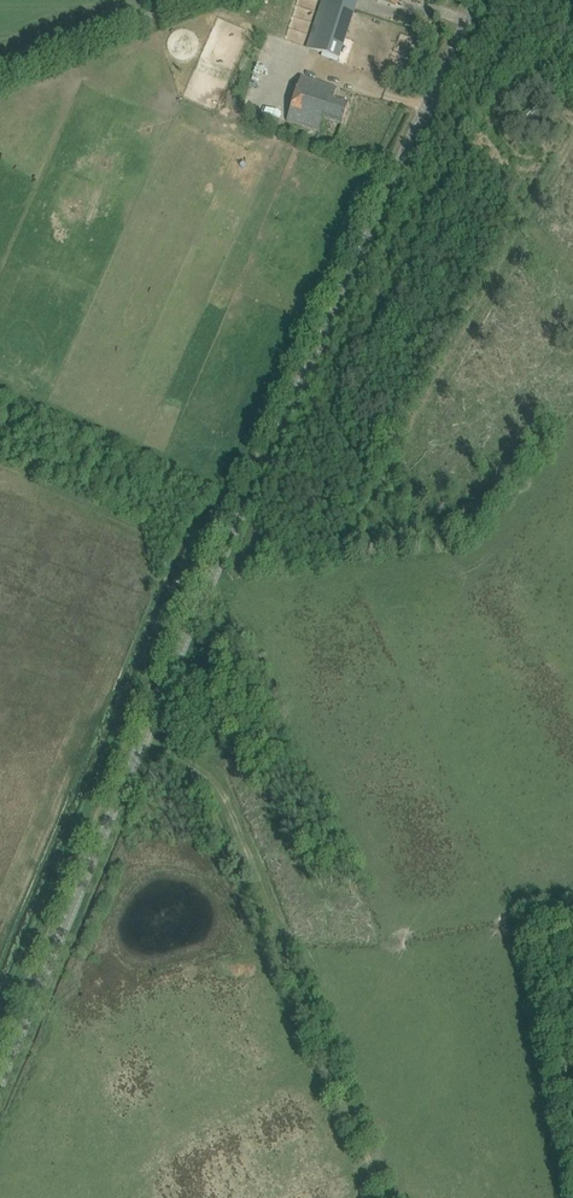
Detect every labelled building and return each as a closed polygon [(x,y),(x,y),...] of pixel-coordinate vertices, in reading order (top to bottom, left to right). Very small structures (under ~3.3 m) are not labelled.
[(339,58),(358,0),(322,0),(307,47),(339,58)] [(337,89),(317,82),(301,77),(287,121),(319,131),(324,119),(343,125),(349,104),(334,99),(337,89)]
